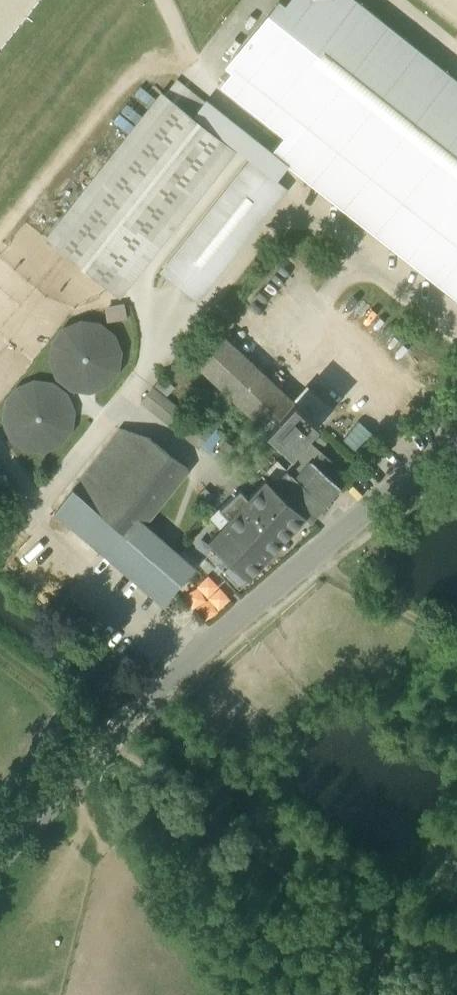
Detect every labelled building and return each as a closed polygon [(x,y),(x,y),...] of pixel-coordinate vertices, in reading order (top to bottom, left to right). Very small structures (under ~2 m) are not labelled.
[(456,296),(456,84),(351,0),(292,0),(284,10),(277,4),(230,64),(236,70),(224,85),(288,136),(275,152),(456,296)] [(178,80),(165,95),(193,117),(205,102),(178,80)] [(231,148),(193,117),(165,95),(165,94),(49,240),(116,293),(231,148)] [(195,115),(276,179),(286,166),(206,102),(195,115)] [(164,272),(197,298),(284,189),(250,163),(164,272)] [(120,303),(101,305),(102,319),(121,318),(120,303)] [(52,346),(51,360),(55,373),(64,383),(76,389),(90,391),(103,386),(113,377),(119,365),(120,352),(116,339),(107,328),(95,322),(81,321),(68,325),(58,334),(52,346)] [(197,364),(267,430),(294,400),(225,335),(197,364)] [(4,407),(3,420),(7,433),(16,444),(28,450),(42,451),(55,447),(66,438),(72,426),(73,412),(69,399),(60,389),(47,383),(34,381),(21,386),(10,395),(4,407)] [(144,399),(201,445),(210,433),(153,388),(144,399)] [(318,422),(294,400),(267,430),(291,452),(318,422)] [(72,490),(99,513),(157,441),(151,434),(149,434),(147,434),(145,435),(120,429),(72,490)] [(187,468),(157,441),(99,513),(129,539),(143,523),(187,468)] [(310,443),(287,470),(295,477),(311,459),(314,463),(322,454),(310,443)] [(332,463),(322,454),(314,463),(324,471),(332,463)] [(324,471),(314,463),(311,459),(295,477),(287,470),(286,471),(324,506),(340,487),(327,475),(324,471)] [(324,506),(286,471),(276,481),(273,484),(312,520),(324,506)] [(208,541),(249,578),(304,517),(310,522),(312,520),(273,484),(272,485),(265,479),(248,498),(229,519),(223,525),(208,541)] [(240,489),(219,508),(229,519),(248,498),(240,489)] [(161,604),(180,584),(129,539),(99,513),(72,490),(54,511),(161,604)] [(223,525),(229,519),(219,508),(213,514),(223,525)] [(195,568),(143,523),(129,539),(180,584),(195,568)] [(180,592),(199,620),(226,601),(207,573),(180,592)] [(302,891),(297,887),(293,893),(299,896),(302,891)]
